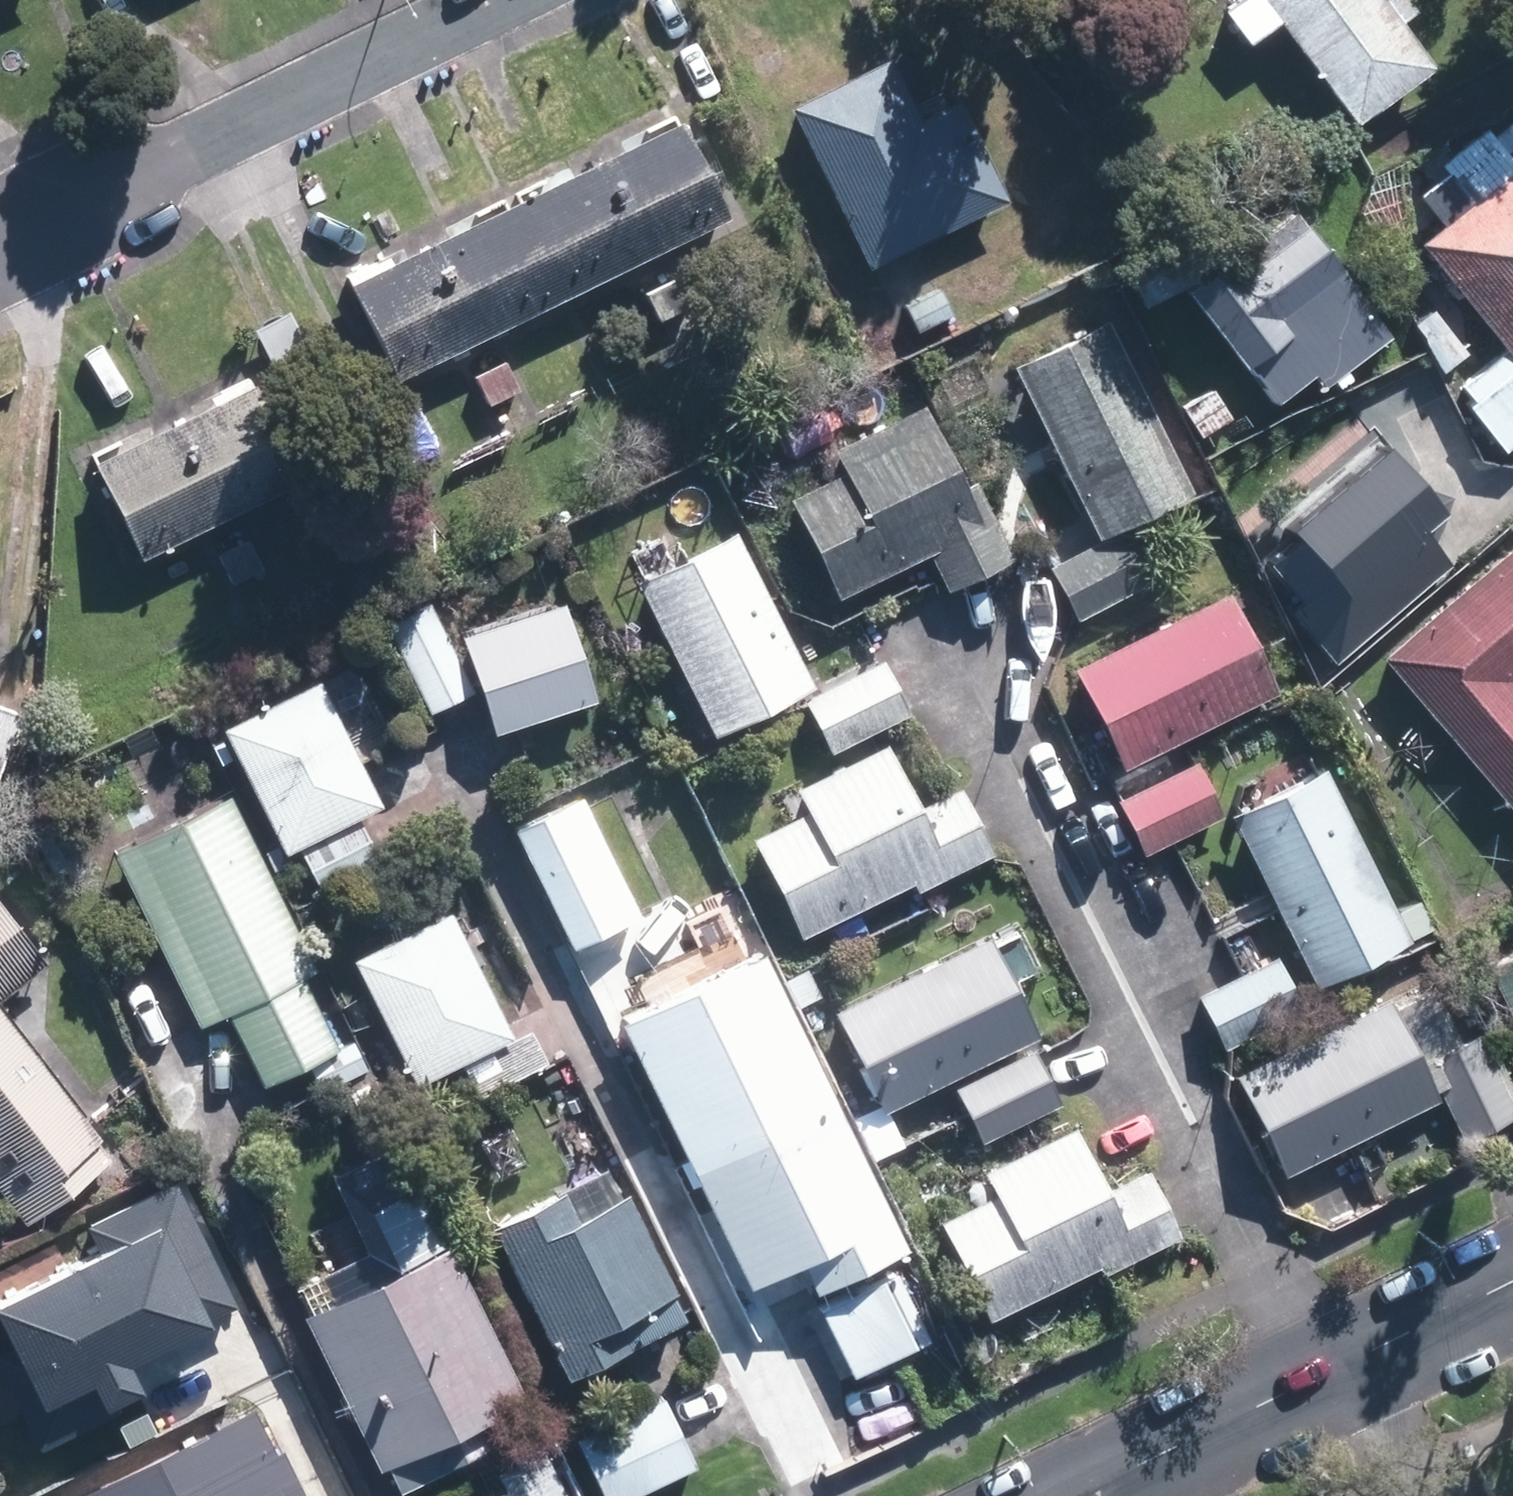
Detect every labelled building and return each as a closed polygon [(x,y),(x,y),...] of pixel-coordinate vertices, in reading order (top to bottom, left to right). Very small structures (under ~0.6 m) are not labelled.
[(1283,20),(1358,122),(1439,64),(1404,17),(1418,7),(1412,0),(1235,0),(1226,7),(1252,43),(1283,20)] [(916,110),(885,49),(780,100),(863,263),(1005,192),(953,92),(916,110)] [(594,152),(641,249),(721,210),(673,113),(594,152)] [(556,290),(641,249),(594,152),(508,193),(556,290)] [(1511,158),(1466,195),(1441,165),(1414,187),(1438,217),(1416,234),(1503,344),(1460,379),(1473,394),(1466,400),(1500,445),(1512,434),(1512,160),(1511,158)] [(471,332),(556,290),(508,193),(424,235),(471,332)] [(1272,396),(1310,367),(1317,378),(1384,327),(1285,200),(1181,279),(1272,396)] [(390,372),(471,332),(424,235),(343,273),(390,372)] [(656,277),(671,310),(686,303),(672,270),(656,277)] [(655,317),(671,310),(656,277),(640,286),(655,317)] [(1186,482),(1102,313),(1006,359),(1091,529),(1186,482)] [(485,360),(501,393),(516,386),(501,353),(485,360)] [(485,400),(501,393),(485,360),(470,367),(485,400)] [(170,415),(216,511),(304,468),(257,375),(252,378),(246,366),(204,388),(208,397),(170,415)] [(1228,412),(1209,382),(1178,400),(1198,430),(1228,412)] [(957,479),(919,398),(829,440),(840,464),(784,490),(832,592),(924,550),(940,584),(1009,552),(972,473),(957,479)] [(137,549),(216,511),(170,415),(89,457),(137,549)] [(1379,436),(1280,519),(1291,533),(1263,556),(1296,595),(1287,602),(1330,654),(1444,559),(1414,523),(1437,504),(1379,436)] [(1152,573),(1127,519),(1046,559),(1071,612),(1152,573)] [(808,678),(732,523),(631,573),(706,728),(808,678)] [(1507,671),(1512,666),(1512,532),(1376,650),(1512,811),(1512,678),(1507,671)] [(1223,585),(1068,660),(1116,760),(1272,683),(1223,585)] [(456,629),(488,726),(589,695),(558,595),(456,629)] [(471,685),(430,602),(386,622),(426,707),(471,685)] [(906,706),(881,653),(800,691),(825,745),(906,706)] [(377,798),(314,672),(217,721),(280,848),(293,841),(315,884),(376,854),(353,809),(377,798)] [(18,705),(0,699),(0,757),(18,705)] [(913,883),(987,845),(956,778),(913,800),(882,736),(789,781),(799,804),(746,829),(795,931),(909,875),(913,883)] [(1219,808),(1194,754),(1114,794),(1139,847),(1219,808)] [(1405,933),(1320,761),(1225,810),(1310,980),(1405,933)] [(312,964),(226,786),(110,846),(195,1019),(221,1006),(256,1078),(332,1041),(298,971),(312,964)] [(634,907),(577,788),(508,822),(566,940),(634,907)] [(506,1028),(445,904),(346,952),(408,1076),(506,1028)] [(46,965),(0,905),(0,999),(46,965)] [(1033,1028),(984,930),(826,1002),(877,1105),(1033,1028)] [(756,945),(613,1015),(742,1281),(794,1255),(809,1286),(902,1240),(756,945)] [(1485,959),(1512,1018),(1512,946),(1485,959)] [(1299,1002),(1274,950),(1194,988),(1219,1042),(1299,1002)] [(1384,993),(1229,1067),(1279,1167),(1432,1093),(1384,993)] [(27,1228),(115,1163),(0,1009),(0,1192),(27,1228)] [(526,1023),(458,1058),(475,1091),(543,1056),(526,1023)] [(1476,1027),(1421,1053),(1460,1133),(1512,1108),(1512,1106),(1476,1027)] [(1056,1097),(1030,1043),(950,1081),(976,1137),(1056,1097)] [(987,1187),(934,1213),(981,1313),(1094,1259),(1098,1266),(1176,1229),(1145,1163),(1101,1185),(1070,1119),(976,1163),(987,1187)] [(600,1168),(489,1224),(565,1378),(687,1316),(625,1192),(615,1198),(600,1168)] [(391,1263),(305,1304),(380,1455),(420,1436),(433,1463),(481,1440),(468,1413),(516,1392),(444,1238),(440,1240),(412,1179),(363,1201),(391,1263)] [(0,1313),(50,1412),(100,1388),(111,1410),(147,1392),(136,1370),(241,1318),(175,1187),(92,1228),(108,1259),(0,1313)] [(880,1273),(815,1303),(847,1368),(909,1340),(880,1273)] [(659,1392),(571,1431),(602,1495),(612,1495),(691,1459),(659,1392)] [(537,1434),(506,1448),(511,1460),(478,1477),(487,1495),(567,1495),(537,1434)] [(166,1495),(259,1495),(240,1459),(166,1495)]
